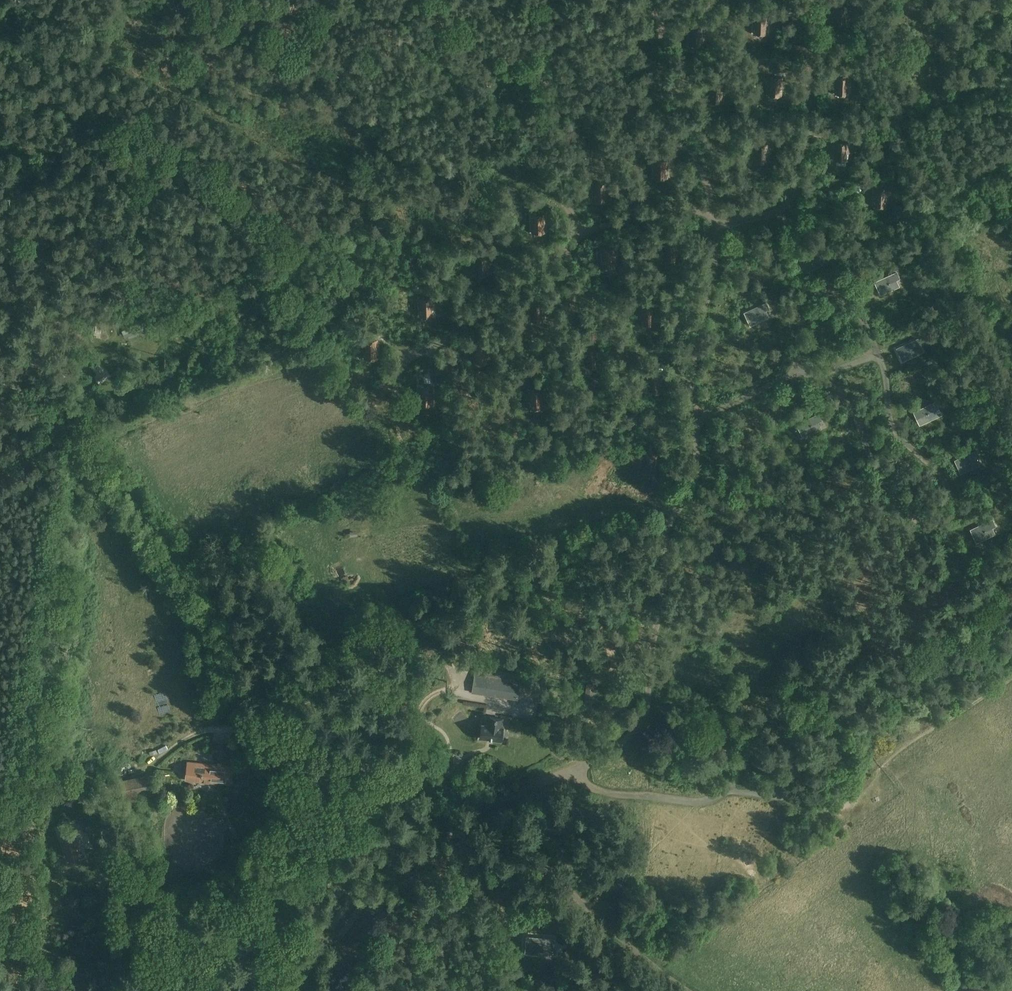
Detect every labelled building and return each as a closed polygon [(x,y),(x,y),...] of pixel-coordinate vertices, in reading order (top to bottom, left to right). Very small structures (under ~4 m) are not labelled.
[(833,23),(847,25),(848,6),(834,5),(833,23)] [(767,16),(753,16),(752,35),(767,35),(767,16)] [(688,45),(702,46),(702,28),(689,27),(688,45)] [(834,95),(848,95),(849,77),(835,76),(834,95)] [(782,78),(768,77),(767,96),(781,96),(782,78)] [(722,103),(723,84),(709,84),(708,102),(722,103)] [(834,161),(847,161),(849,143),(834,142),(834,161)] [(768,163),(768,145),(754,144),(753,162),(768,163)] [(653,160),(653,180),(667,179),(667,161),(653,160)] [(609,201),(608,184),(608,182),(594,183),(595,202),(609,201)] [(887,207),(888,189),(873,188),(872,207),(887,207)] [(531,214),(532,231),(532,234),(546,233),(546,213),(531,214)] [(664,261),(678,260),(677,243),(664,242),(664,261)] [(476,274),(489,274),(490,274),(490,255),(475,256),(476,274)] [(896,280),(899,278),(896,272),(874,282),(880,295),(899,287),(896,280)] [(419,298),(420,317),(435,317),(434,297),(419,298)] [(750,326),(768,317),(766,310),(769,309),(765,302),(743,313),(750,326)] [(655,325),(654,306),(640,307),(641,325),(655,325)] [(130,327),(122,330),(124,335),(131,332),(130,327)] [(918,338),(895,349),(901,362),(920,353),(917,346),(921,345),(918,338)] [(364,340),(365,357),(365,359),(379,358),(378,339),(364,340)] [(476,364),(489,364),(488,344),(475,344),(476,364)] [(109,374),(104,367),(103,368),(99,363),(93,368),(97,373),(94,375),(99,382),(109,374)] [(420,405),(434,405),(433,386),(419,386),(420,405)] [(545,409),(544,390),(529,390),(530,410),(545,409)] [(935,410),(938,408),(935,402),(913,411),(919,425),(938,417),(935,410)] [(821,420),(818,414),(796,424),(802,438),(821,429),(818,422),(821,420)] [(960,474),(979,465),(976,458),(979,457),(976,450),(954,460),(960,474)] [(995,535),(992,528),(995,526),(992,520),(969,529),(976,543),(995,535)] [(474,672),(471,692),(517,700),(520,679),(474,672)] [(587,706),(591,706),(593,692),(596,692),(597,689),(593,688),(594,683),(586,683),(583,705),(587,706)] [(454,720),(462,714),(455,705),(447,712),(454,720)] [(502,737),(503,737),(504,730),(503,730),(503,726),(502,726),(503,718),(490,716),(489,723),(482,722),(480,737),(501,740),(502,737)] [(231,766),(187,763),(186,780),(229,784),(231,766)] [(157,798),(152,773),(120,779),(125,802),(157,798)] [(82,831),(89,829),(87,821),(85,816),(78,818),(80,824),(82,831)] [(74,837),(62,842),(67,856),(80,852),(74,837)] [(554,938),(526,936),(525,952),(538,954),(538,951),(553,952),(554,938)]
